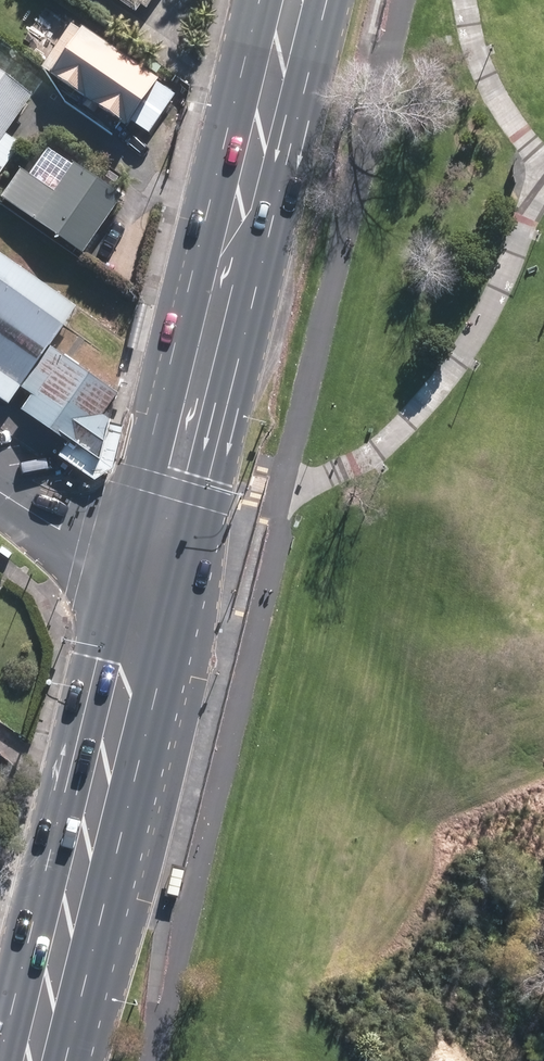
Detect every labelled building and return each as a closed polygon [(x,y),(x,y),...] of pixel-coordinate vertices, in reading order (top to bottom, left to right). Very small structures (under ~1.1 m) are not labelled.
[(140,13),(145,6),(151,10),(158,0),(121,0),(140,13)] [(166,81),(88,28),(83,36),(72,29),(45,68),(55,76),(133,129),(137,123),(152,134),(179,96),(163,85),(166,81)] [(18,147),(3,136),(34,93),(0,68),(0,171),(18,147)] [(87,256),(126,197),(79,166),(60,194),(24,171),(4,200),(87,256)] [(1,179),(0,180),(0,196),(2,197),(10,185),(1,179)] [(0,252),(0,392),(13,401),(79,306),(0,252)] [(120,392),(54,345),(25,387),(34,392),(24,408),(72,441),(100,460),(111,423),(114,418),(107,413),(120,392)] [(127,426),(111,423),(100,460),(72,441),(61,456),(98,479),(116,468),(127,426)]
